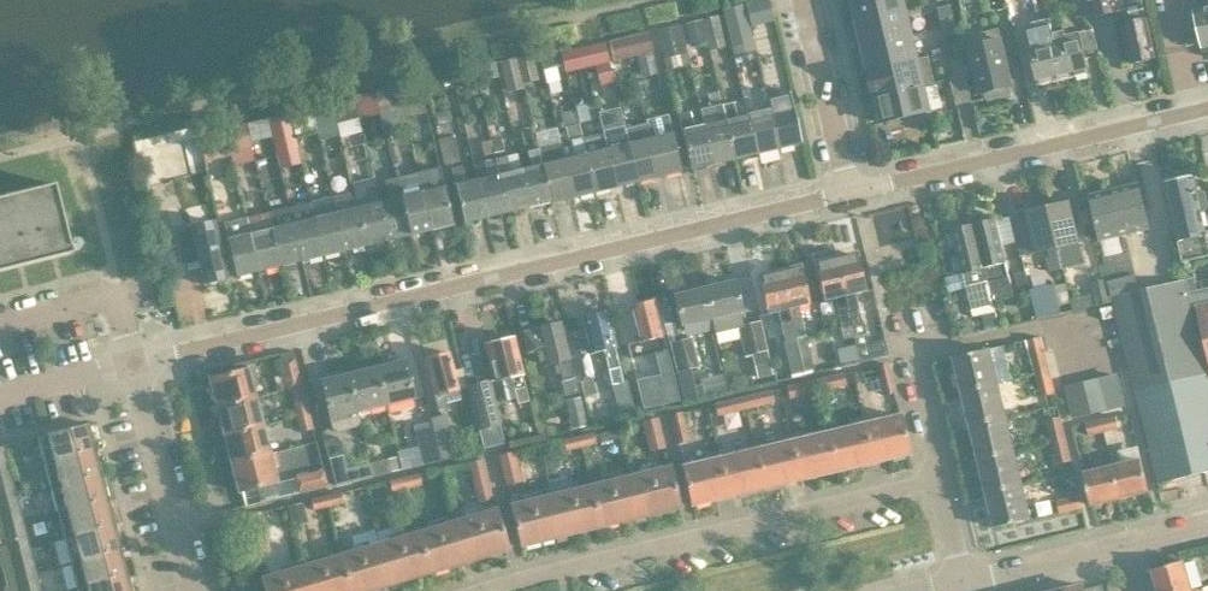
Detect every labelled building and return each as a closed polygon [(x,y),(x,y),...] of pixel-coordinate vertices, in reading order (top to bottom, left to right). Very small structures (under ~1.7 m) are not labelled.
[(766,0),(744,6),(748,20),(770,15),(766,0)] [(905,10),(903,0),(853,0),(858,21),(905,10)] [(1093,18),(1117,12),(1129,9),(1143,6),(1142,0),(1089,0),(1093,18)] [(940,19),(954,15),(952,6),(937,9),(940,19)] [(1132,23),(1123,25),(1132,64),(1155,58),(1143,6),(1129,9),(1132,23)] [(1194,12),(1203,47),(1207,46),(1207,9),(1194,12)] [(864,47),(911,35),(905,10),(858,21),(864,47)] [(751,38),(745,11),(724,16),(731,43),(751,38)] [(954,15),(940,19),(942,28),(956,25),(954,15)] [(717,17),(703,20),(708,44),(722,41),(717,17)] [(1061,17),(1050,20),(1051,25),(1064,80),(1075,78),(1074,77),(1089,73),(1079,33),(1066,37),(1061,17)] [(1050,20),(1025,26),(1029,45),(1039,85),(1054,82),(1054,83),(1064,80),(1051,25),(1050,20)] [(691,46),(705,43),(700,21),(686,25),(691,46)] [(658,31),(664,55),(682,50),(677,26),(658,31)] [(1009,71),(1005,56),(998,29),(967,37),(981,95),(985,94),(986,100),(1010,94),(1009,88),(1012,87),(1009,71)] [(630,58),(653,53),(648,33),(625,38),(630,58)] [(911,35),(864,47),(870,72),(917,60),(917,59),(911,35)] [(630,58),(625,38),(609,42),(613,62),(630,58)] [(604,43),(590,47),(594,66),(599,86),(613,83),(604,43)] [(565,73),(594,66),(590,47),(560,54),(565,73)] [(557,67),(553,50),(539,53),(543,71),(557,67)] [(652,55),(638,58),(643,76),(656,73),(652,55)] [(537,79),(532,57),(517,60),(522,82),(537,79)] [(924,86),(924,87),(935,84),(928,57),(917,59),(917,60),(870,72),(876,97),(924,86)] [(516,59),(501,62),(508,92),(523,88),(516,59)] [(956,78),(966,76),(962,62),(953,64),(956,78)] [(473,68),(473,69),(476,82),(498,77),(495,63),(473,68)] [(477,84),(476,82),(473,69),(451,74),(455,89),(477,84)] [(966,76),(956,78),(951,79),(957,105),(972,102),(966,76)] [(419,83),(397,88),(402,109),(404,117),(426,112),(424,104),(419,83)] [(924,86),(876,97),(882,124),(911,117),(911,119),(927,115),(927,113),(930,112),(924,87),(924,86)] [(402,109),(397,88),(375,93),(380,115),(402,109)] [(718,91),(707,94),(710,108),(722,106),(718,91)] [(788,93),(765,98),(766,99),(777,148),(799,143),(800,143),(801,143),(790,92),(789,92),(789,93),(788,93)] [(375,93),(354,99),(359,120),(380,115),(375,93)] [(757,114),(747,116),(756,153),(777,148),(766,99),(765,98),(765,95),(754,98),(757,114)] [(354,99),(332,104),(337,125),(359,120),(354,99)] [(733,103),(722,106),(734,158),(756,153),(747,116),(736,119),(733,103)] [(317,130),(337,125),(332,104),(312,109),(317,130)] [(710,108),(700,111),(704,126),(712,164),(734,158),(722,106),(710,108)] [(314,131),(309,109),(290,113),(295,135),(314,131)] [(574,158),(563,160),(572,197),(593,192),(581,139),(577,124),(574,110),(560,113),(563,127),(565,127),(568,142),(570,142),(574,158)] [(689,113),(678,116),(691,169),(712,164),(704,126),(693,129),(689,113)] [(277,152),(296,148),(288,114),(269,119),(277,152)] [(644,120),(645,124),(657,177),(680,171),(667,115),(644,120)] [(247,123),(251,142),(268,138),(263,119),(247,123)] [(246,124),(222,129),(225,142),(227,153),(230,153),(252,148),(246,124)] [(624,129),(628,145),(636,182),(657,177),(645,124),(624,129)] [(227,153),(225,142),(222,129),(197,135),(204,160),(228,154),(227,153)] [(522,133),(524,143),(532,141),(530,131),(522,133)] [(195,133),(183,136),(187,157),(200,154),(195,133)] [(581,139),(593,192),(615,187),(606,150),(602,133),(581,139)] [(452,136),(438,140),(444,165),(458,162),(452,136)] [(490,142),(493,154),(502,152),(499,140),(490,142)] [(483,156),(493,154),(490,142),(480,145),(483,156)] [(559,145),(538,150),(550,202),(572,197),(563,160),(559,145)] [(636,182),(628,145),(606,150),(615,187),(636,182)] [(252,148),(230,153),(233,166),(254,161),(252,148)] [(530,168),(520,170),(529,207),(550,202),(538,150),(527,152),(530,168)] [(147,153),(141,158),(143,165),(150,167),(155,163),(154,156),(147,153)] [(506,157),(495,160),(507,212),(529,207),(520,170),(509,173),(506,157)] [(487,178),(477,181),(485,218),(507,212),(495,160),(484,163),(487,178)] [(464,223),(485,218),(477,181),(466,183),(462,168),(451,170),(464,223)] [(433,191),(422,194),(431,231),(453,225),(441,173),(429,175),(433,191)] [(1195,193),(1192,176),(1189,177),(1186,175),(1175,177),(1173,181),(1165,182),(1183,262),(1207,256),(1207,247),(1200,212),(1205,211),(1207,206),(1205,194),(1200,192),(1195,193)] [(431,231),(422,194),(411,196),(408,181),(397,183),(409,236),(431,231)] [(389,201),(379,204),(388,241),(409,236),(397,183),(386,186),(389,201)] [(17,268),(20,267),(24,266),(50,259),(54,258),(57,258),(72,254),(71,247),(55,185),(0,198),(0,272),(17,268)] [(1090,197),(1100,240),(1147,229),(1138,186),(1090,197)] [(388,241),(379,204),(375,188),(353,194),(366,246),(388,241)] [(353,194),(332,199),(344,251),(366,246),(353,194)] [(323,256),(344,251),(332,199),(310,204),(323,256)] [(1069,202),(1048,207),(1063,268),(1084,263),(1069,202)] [(873,212),(880,244),(917,236),(910,203),(873,212)] [(310,204),(289,209),(301,261),(323,256),(310,204)] [(1053,270),(1063,268),(1048,207),(1027,212),(1031,229),(1021,231),(1027,256),(1048,250),(1053,270)] [(301,261),(289,209),(267,214),(280,267),(301,261)] [(267,214),(246,219),(258,272),(280,267),(267,214)] [(236,277),(258,272),(246,219),(224,224),(236,277)] [(995,219),(974,225),(993,303),(1014,297),(995,219)] [(207,245),(202,224),(190,227),(195,249),(196,249),(204,285),(227,279),(218,242),(207,245)] [(974,225),(953,230),(974,316),(992,311),(990,303),(993,303),(974,225)] [(854,338),(835,258),(834,258),(832,251),(818,254),(820,265),(815,266),(823,302),(834,299),(841,328),(839,328),(842,340),(853,338),(854,338)] [(1103,259),(1113,298),(1139,292),(1129,253),(1103,259)] [(854,338),(853,338),(855,346),(858,360),(859,363),(888,356),(884,340),(868,344),(863,322),(861,322),(854,294),(865,292),(857,256),(851,257),(850,254),(835,258),(854,338)] [(794,267),(779,271),(795,339),(805,337),(802,327),(813,324),(809,305),(809,304),(801,269),(795,270),(794,267)] [(792,375),(802,373),(799,357),(795,339),(779,271),(764,275),(764,278),(759,279),(767,315),(778,312),(792,375)] [(1027,284),(1024,273),(1015,275),(1018,286),(1027,284)] [(1092,283),(1097,306),(1112,303),(1106,280),(1092,283)] [(704,289),(711,319),(715,334),(738,328),(745,356),(766,351),(759,323),(743,327),(740,312),(741,312),(734,281),(704,289)] [(1139,292),(1113,298),(1159,484),(1207,472),(1207,382),(1183,281),(1139,292)] [(1030,290),(1036,313),(1057,308),(1051,285),(1030,290)] [(681,326),(711,319),(704,289),(674,296),(681,326)] [(632,343),(627,344),(631,359),(654,353),(658,368),(660,376),(636,381),(629,383),(635,410),(642,408),(676,401),(668,365),(652,301),(630,306),(637,335),(639,341),(632,343)] [(1195,307),(1207,361),(1207,304),(1195,307)] [(605,312),(583,317),(592,354),(602,351),(611,385),(622,382),(605,312)] [(964,321),(958,322),(960,335),(974,332),(972,325),(964,321)] [(564,395),(577,392),(574,378),(573,378),(559,323),(537,329),(537,330),(523,333),(528,353),(542,349),(546,365),(557,362),(561,381),(564,395)] [(528,401),(512,338),(504,340),(500,337),(490,340),(488,344),(486,344),(495,381),(510,377),(517,404),(528,401)] [(805,337),(795,339),(799,357),(802,373),(813,370),(806,341),(805,337)] [(677,372),(698,367),(691,338),(670,343),(677,372)] [(840,364),(858,360),(855,346),(837,350),(840,364)] [(962,392),(997,384),(1011,380),(1003,346),(954,358),(962,392)] [(1031,353),(1036,375),(1049,372),(1044,350),(1031,353)] [(458,391),(449,353),(446,354),(443,352),(437,354),(435,357),(425,359),(437,411),(447,408),(443,394),(458,391)] [(765,353),(753,356),(758,376),(771,373),(765,353)] [(593,380),(587,355),(573,358),(578,383),(580,383),(583,397),(594,394),(591,380),(593,380)] [(301,386),(294,358),(280,362),(287,390),(301,386)] [(405,361),(376,368),(385,405),(414,399),(405,361)] [(887,364),(877,367),(880,381),(891,378),(887,364)] [(216,405),(217,407),(255,398),(251,384),(257,383),(253,368),(210,379),(213,392),(212,392),(215,406),(216,405)] [(358,412),(385,405),(376,368),(349,375),(358,412)] [(1054,394),(1049,372),(1036,375),(1041,397),(1054,394)] [(843,374),(829,378),(831,388),(845,385),(843,374)] [(360,423),(358,412),(349,375),(320,381),(332,429),(337,432),(358,427),(360,423)] [(1101,381),(1100,381),(1107,409),(1123,405),(1116,377),(1114,377),(1114,375),(1100,379),(1101,381)] [(829,378),(815,381),(817,392),(831,388),(829,378)] [(894,393),(891,378),(880,381),(884,395),(894,393)] [(803,395),(817,392),(815,381),(801,384),(803,395)] [(1100,381),(1084,385),(1090,413),(1107,409),(1100,381)] [(482,450),(503,444),(488,382),(467,387),(482,450)] [(803,395),(801,384),(787,388),(789,398),(803,395)] [(1005,417),(997,384),(962,392),(970,426),(1005,417)] [(1074,417),(1090,413),(1084,385),(1067,389),(1074,417)] [(771,392),(757,395),(759,405),(773,402),(771,392)] [(757,395),(743,398),(745,409),(759,405),(757,395)] [(565,400),(572,429),(585,425),(578,397),(565,400)] [(262,426),(255,398),(217,407),(220,420),(219,420),(222,434),(224,433),(224,435),(262,426)] [(731,412),(745,409),(743,398),(729,401),(731,412)] [(293,403),(297,417),(308,415),(304,400),(293,403)] [(634,411),(632,401),(617,405),(619,414),(634,411)] [(731,412),(729,401),(715,405),(717,415),(731,412)] [(670,415),(673,429),(684,427),(680,413),(670,415)] [(312,429),(308,415),(297,417),(300,432),(312,429)] [(455,457),(445,415),(430,419),(439,461),(455,457)] [(899,416),(863,424),(872,463),(908,455),(899,416)] [(970,426),(978,460),(1014,451),(1005,417),(970,426)] [(1116,417),(1101,420),(1104,432),(1118,428),(1116,417)] [(645,432),(660,428),(657,418),(642,422),(645,432)] [(1047,421),(1052,443),(1065,440),(1060,418),(1047,421)] [(1089,436),(1104,432),(1101,420),(1086,424),(1089,436)] [(422,465),(439,461),(429,422),(413,427),(422,465)] [(37,437),(44,464),(95,450),(88,424),(37,437)] [(827,433),(836,472),(872,463),(863,424),(827,433)] [(231,461),(231,463),(269,454),(262,426),(224,435),(227,448),(226,448),(229,462),(231,461)] [(673,429),(677,444),(687,441),(684,427),(673,429)] [(645,432),(647,442),(662,438),(660,428),(645,432)] [(593,433),(578,437),(580,447),(595,444),(593,433)] [(827,433),(791,441),(800,480),(836,472),(827,433)] [(566,451),(580,447),(578,437),(563,440),(566,451)] [(647,442),(649,452),(664,448),(662,438),(647,442)] [(1065,440),(1052,443),(1058,464),(1070,461),(1065,440)] [(755,450),(764,489),(800,480),(791,441),(755,450)] [(9,467),(4,446),(0,447),(0,469),(9,467)] [(95,450),(44,464),(51,489),(102,475),(95,450)] [(755,450),(719,458),(729,497),(764,489),(755,450)] [(1022,485),(1014,451),(978,460),(986,493),(1022,485)] [(275,452),(269,454),(231,463),(234,476),(233,476),(237,490),(238,489),(239,492),(276,482),(273,469),(279,467),(275,452)] [(499,456),(501,466),(516,462),(514,452),(499,456)] [(335,486),(373,477),(370,464),(347,469),(343,455),(329,459),(335,486)] [(692,506),(729,497),(719,458),(682,467),(692,506)] [(468,463),(470,473),(485,469),(483,459),(468,463)] [(370,464),(373,477),(390,473),(387,460),(370,464)] [(1141,460),(1112,467),(1120,499),(1148,492),(1141,460)] [(501,466),(503,476),(519,472),(516,462),(501,466)] [(669,467),(590,486),(600,528),(679,509),(669,467)] [(1091,506),(1120,499),(1112,467),(1084,474),(1091,506)] [(488,479),(485,469),(470,473),(472,483),(488,479)] [(295,478),(298,492),(326,485),(323,471),(295,478)] [(521,482),(519,472),(503,476),(506,486),(521,482)] [(404,478),(406,488),(421,485),(419,474),(404,478)] [(51,489),(57,514),(108,500),(102,475),(51,489)] [(1074,476),(1041,484),(1044,496),(1077,488),(1074,476)] [(6,500),(17,498),(12,478),(1,481),(6,500)] [(406,488),(404,478),(389,481),(392,492),(406,488)] [(472,483),(475,493),(490,489),(488,479),(472,483)] [(1033,514),(1043,512),(1038,483),(1027,484),(1033,514)] [(1030,519),(1022,485),(986,493),(995,528),(1030,519)] [(520,548),(600,528),(590,486),(510,505),(520,548)] [(492,499),(490,489),(475,493),(477,503),(492,499)] [(326,496),(328,507),(343,503),(340,493),(326,496)] [(313,510),(328,507),(326,496),(311,500),(313,510)] [(1057,502),(1060,513),(1082,508),(1079,496),(1057,502)] [(22,517),(17,498),(6,500),(11,520),(22,517)] [(108,500),(57,514),(64,539),(115,526),(108,500)] [(496,509),(417,532),(429,574),(508,551),(496,509)] [(247,526),(262,522),(259,512),(245,516),(247,526)] [(264,532),(262,522),(247,526),(250,536),(264,532)] [(64,539),(70,564),(121,551),(115,526),(64,539)] [(19,551),(30,548),(25,528),(14,531),(19,551)] [(250,536),(252,546),(267,542),(264,532),(250,536)] [(340,555),(350,590),(372,590),(429,574),(417,532),(340,555)] [(252,546),(254,556),(269,552),(267,542),(252,546)] [(35,567),(30,548),(19,551),(24,570),(35,567)] [(77,589),(128,576),(121,551),(70,564),(77,589)] [(340,555),(262,578),(265,590),(350,590),(340,555)] [(1158,590),(1188,590),(1192,590),(1183,562),(1152,571),(1158,590)] [(77,589),(77,590),(132,590),(128,576),(77,589)] [(38,579),(27,582),(30,590),(41,590),(38,579)]
